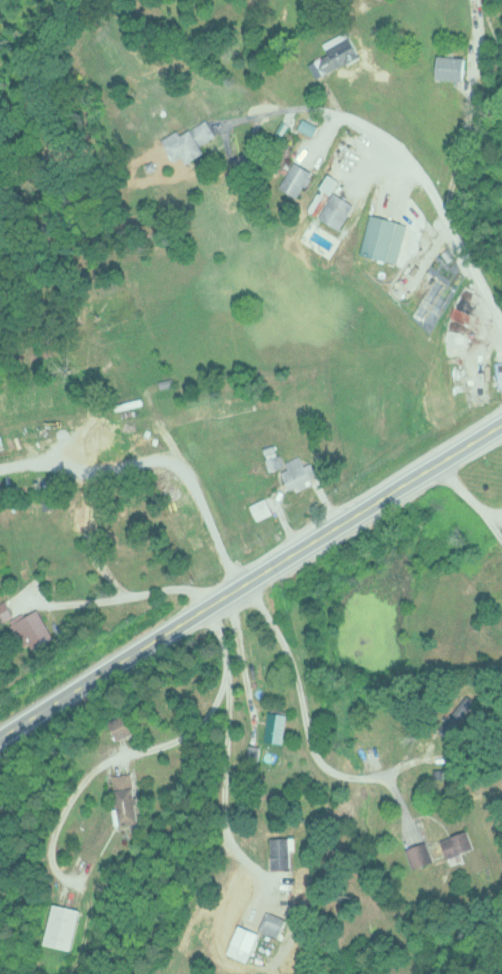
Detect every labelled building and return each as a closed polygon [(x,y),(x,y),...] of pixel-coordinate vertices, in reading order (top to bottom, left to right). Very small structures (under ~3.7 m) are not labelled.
[(329,53),(309,63),(316,78),(361,56),(348,30),(323,42),(329,53)] [(438,78),(466,78),(466,55),(438,55),(438,78)] [(206,153),(201,144),(216,136),(207,119),(179,133),(178,130),(162,138),(174,161),(184,157),(187,163),(206,153)] [(301,132),(316,131),(315,124),(301,124),(301,132)] [(321,158),(312,154),(306,167),(292,160),(280,188),(302,198),(321,158)] [(319,210),(329,192),(321,187),(311,206),(319,210)] [(341,229),(355,203),(334,191),(319,217),(341,229)] [(399,262),(408,223),(371,214),(361,253),(399,262)] [(306,466),(300,454),(281,464),(294,490),(319,478),(311,463),(306,466)] [(251,505),(258,519),(272,513),(266,498),(251,505)] [(11,617),(7,602),(4,602),(6,608),(0,610),(0,614),(1,619),(11,617)] [(31,653),(56,637),(39,608),(13,624),(31,653)] [(119,740),(141,731),(134,712),(112,721),(119,740)] [(286,743),(289,714),(269,712),(266,741),(286,743)] [(113,775),(120,826),(143,822),(135,772),(113,775)] [(449,858),(475,848),(468,830),(442,840),(449,858)] [(291,868),(291,838),(271,838),(271,868),(291,868)] [(407,849),(414,869),(433,862),(426,842),(407,849)] [(75,950),(83,910),(56,904),(48,945),(75,950)] [(259,930),(279,939),(287,919),(267,911),(259,930)] [(228,954),(250,961),(259,932),(238,925),(228,954)]
